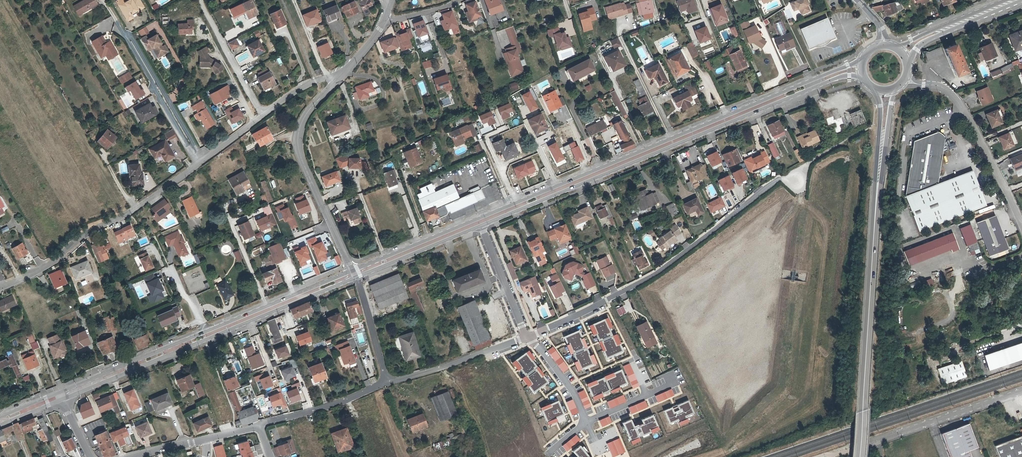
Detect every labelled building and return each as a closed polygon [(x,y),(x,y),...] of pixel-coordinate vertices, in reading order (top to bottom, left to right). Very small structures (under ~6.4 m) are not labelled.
[(79,15),(82,14),(98,4),(96,0),(85,0),(74,6),(79,15)] [(139,0),(130,0),(128,1),(134,12),(137,10),(138,11),(143,7),(139,0)] [(252,16),(252,17),(258,14),(251,0),(242,4),(248,18),(252,16)] [(363,9),(372,5),(371,3),(370,0),(359,0),(363,9)] [(499,0),(484,0),(488,13),(495,10),(496,11),(501,10),(498,0),(499,0)] [(643,19),(653,17),(652,12),(654,12),(651,1),(650,2),(650,0),(639,0),(643,19)] [(688,13),(688,14),(697,11),(697,10),(694,2),(692,3),(691,0),(680,0),(677,1),(679,8),(686,6),(686,9),(688,13)] [(793,1),(789,3),(793,13),(798,11),(801,17),(811,12),(809,6),(810,5),(808,0),(792,0),(793,1)] [(134,12),(128,1),(119,6),(126,19),(132,16),(132,15),(131,14),(134,12)] [(476,20),(475,18),(480,16),(475,1),(473,2),(467,4),(465,5),(467,12),(465,13),(468,22),(476,20)] [(343,7),(347,16),(358,11),(354,2),(343,7)] [(625,5),(624,2),(605,8),(608,20),(633,13),(630,3),(625,5)] [(882,7),(882,6),(872,7),(875,12),(883,10),(884,12),(882,13),(884,18),(893,15),(898,12),(901,10),(898,2),(882,7)] [(722,4),(709,8),(715,27),(728,22),(722,4)] [(336,17),(340,15),(336,6),(324,10),(328,21),(336,17)] [(596,19),(593,8),(587,9),(587,11),(578,14),(584,32),(593,30),(590,21),(596,19)] [(271,14),(276,28),(286,24),(280,10),(271,14)] [(303,15),(307,25),(311,23),(312,24),(321,20),(316,10),(303,15)] [(451,28),(453,34),(458,32),(456,26),(451,11),(441,14),(443,20),(446,29),(451,28)] [(828,18),(801,30),(809,50),(815,47),(823,44),(830,41),(836,39),(828,18)] [(194,28),(194,20),(187,20),(187,23),(178,24),(178,35),(192,34),(192,28),(194,28)] [(413,24),(415,30),(418,36),(427,33),(423,20),(413,24)] [(751,27),(748,21),(740,24),(749,45),(753,43),(762,39),(761,38),(756,25),(751,27)] [(513,26),(505,29),(511,46),(505,49),(506,52),(503,53),(512,77),(525,72),(516,49),(521,47),(513,26)] [(558,27),(546,30),(549,38),(554,37),(557,49),(560,48),(561,51),(572,47),(569,37),(566,38),(565,32),(560,34),(558,27)] [(706,27),(695,31),(699,44),(711,40),(706,27)] [(402,53),(403,56),(413,52),(411,47),(408,39),(413,37),(410,28),(405,30),(405,31),(401,32),(402,33),(400,34),(399,33),(395,35),(396,37),(399,46),(401,51),(402,53)] [(1009,36),(1015,50),(1021,48),(1021,31),(1009,36)] [(787,51),(796,47),(790,33),(775,39),(780,52),(786,49),(787,51)] [(102,35),(92,41),(101,57),(106,54),(109,59),(118,54),(110,41),(105,44),(104,42),(106,41),(102,35)] [(162,47),(160,44),(159,41),(160,41),(156,35),(150,39),(148,40),(146,36),(142,38),(148,49),(152,47),(154,47),(159,55),(167,50),(165,45),(162,47)] [(397,47),(396,47),(399,46),(396,37),(393,38),(380,42),(383,52),(397,47)] [(618,38),(610,41),(614,48),(621,44),(618,38)] [(762,39),(753,43),(762,49),(767,42),(761,38),(762,39)] [(235,39),(228,43),(231,50),(239,46),(235,39)] [(247,46),(253,57),(264,51),(258,40),(247,46)] [(692,42),(686,45),(693,59),(700,55),(692,42)] [(328,43),(317,47),(321,58),(332,54),(328,43)] [(747,66),(737,43),(726,48),(736,71),(747,66)] [(996,56),(990,43),(979,48),(981,52),(983,58),(984,61),(996,56)] [(962,74),(951,46),(940,50),(952,79),(962,74)] [(157,56),(159,55),(154,47),(152,47),(148,49),(149,51),(152,49),(153,49),(157,56)] [(206,56),(206,53),(204,48),(198,51),(201,56),(200,56),(200,65),(209,65),(210,64),(212,66),(213,69),(215,73),(224,69),(220,62),(218,63),(212,59),(212,60),(209,59),(209,57),(209,56),(208,56),(206,56)] [(941,54),(939,48),(924,54),(927,60),(941,54)] [(684,63),(687,62),(687,61),(681,49),(666,57),(667,59),(669,58),(670,59),(680,54),(684,63)] [(617,50),(604,57),(607,63),(609,63),(612,70),(617,67),(616,66),(620,64),(617,58),(621,57),(617,50)] [(239,64),(250,61),(247,52),(236,55),(239,64)] [(669,58),(667,59),(668,60),(663,63),(671,77),(675,75),(677,78),(688,72),(690,68),(687,62),(684,63),(680,54),(670,59),(669,58)] [(621,57),(617,58),(620,64),(616,66),(617,67),(612,70),(613,71),(625,65),(621,57)] [(430,60),(422,62),(424,69),(432,67),(430,60)] [(589,60),(568,70),(573,82),(595,71),(589,60)] [(703,63),(707,71),(713,69),(708,60),(703,63)] [(654,76),(659,87),(669,83),(659,63),(645,69),(649,78),(654,76)] [(1000,69),(990,73),(992,80),(994,79),(1014,69),(1011,63),(1000,69)] [(129,72),(120,77),(123,83),(132,77),(129,72)] [(269,72),(262,76),(258,78),(265,92),(272,89),(271,86),(276,84),(269,72)] [(448,74),(434,78),(437,89),(445,87),(446,91),(453,89),(448,74)] [(135,83),(132,77),(123,83),(126,88),(135,83)] [(645,92),(638,79),(633,81),(640,95),(645,92)] [(678,108),(681,107),(683,111),(692,107),(690,102),(693,101),(691,97),(698,94),(691,81),(683,85),(687,92),(673,98),(678,108)] [(359,85),(364,97),(363,94),(366,93),(372,91),(372,89),(369,82),(359,85)] [(515,82),(509,84),(511,91),(517,88),(515,82)] [(356,91),(359,98),(359,99),(364,97),(359,85),(354,87),(356,91)] [(229,97),(228,95),(231,93),(227,86),(210,95),(215,104),(229,97)] [(991,101),(986,87),(975,92),(981,105),(991,101)] [(555,90),(542,96),(550,112),(565,105),(562,97),(559,99),(555,90)] [(628,116),(614,90),(611,92),(613,96),(611,97),(615,106),(617,105),(623,115),(624,115),(625,118),(628,116)] [(532,99),(528,92),(519,97),(522,104),(532,99)] [(639,99),(641,104),(638,106),(643,115),(653,111),(645,96),(639,99)] [(194,110),(196,109),(196,108),(203,104),(203,105),(204,104),(202,100),(191,106),(194,110)] [(512,112),(509,103),(497,108),(502,120),(509,118),(507,114),(512,112)] [(156,115),(152,108),(150,104),(136,112),(141,121),(150,116),(151,117),(156,115)] [(198,113),(201,119),(207,129),(214,124),(205,109),(203,105),(203,104),(196,108),(196,109),(198,113)] [(214,111),(217,117),(223,114),(220,108),(214,111)] [(865,121),(860,109),(849,114),(854,125),(865,121)] [(987,118),(989,125),(991,124),(992,127),(1001,123),(995,110),(986,114),(988,118),(987,118)] [(490,111),(478,116),(482,124),(487,122),(488,126),(495,123),(490,111)] [(548,129),(540,114),(527,120),(535,135),(548,129)] [(348,124),(344,115),(327,122),(330,132),(338,130),(337,128),(348,124)] [(838,115),(826,119),(829,126),(836,124),(836,126),(834,127),(836,135),(844,132),(841,125),(844,124),(842,117),(839,118),(838,115)] [(585,128),(589,136),(606,127),(602,120),(585,128)] [(621,137),(627,134),(621,120),(613,123),(611,124),(612,124),(615,130),(617,129),(621,137)] [(774,136),(775,138),(785,134),(778,121),(775,123),(774,121),(773,120),(770,121),(770,123),(771,124),(768,126),(772,136),(774,136)] [(348,124),(337,128),(338,130),(330,132),(331,134),(349,128),(348,124)] [(257,141),(257,142),(244,148),(245,152),(258,145),(264,142),(266,147),(275,141),(273,138),(272,138),(266,128),(267,128),(266,126),(265,127),(265,128),(251,135),(255,142),(257,141)] [(467,126),(450,134),(456,147),(464,143),(463,139),(471,135),(472,137),(477,135),(474,129),(472,128),(469,130),(467,126)] [(172,129),(164,134),(167,140),(172,137),(173,138),(176,136),(172,129)] [(797,137),(802,149),(821,141),(816,129),(797,137)] [(116,136),(108,130),(98,141),(107,148),(116,136)] [(936,133),(913,141),(904,196),(938,183),(944,139),(945,139),(944,137),(943,136),(941,134),(939,133),(937,132),(935,131),(936,133)] [(998,137),(1000,141),(1003,148),(1013,144),(1008,133),(998,137)] [(627,134),(621,137),(623,144),(619,145),(622,152),(634,147),(633,145),(627,134)] [(493,143),(496,151),(500,149),(505,159),(512,155),(513,157),(518,154),(514,144),(506,147),(502,139),(493,143)] [(169,149),(164,141),(150,149),(155,158),(162,154),(166,161),(174,156),(170,148),(169,149)] [(556,143),(548,147),(556,163),(564,159),(556,143)] [(405,152),(408,159),(410,159),(413,167),(422,163),(416,148),(405,152)] [(807,159),(801,148),(794,151),(799,162),(807,159)] [(739,162),(734,150),(723,155),(728,166),(739,162)] [(716,151),(706,156),(711,167),(721,162),(716,151)] [(752,158),(746,160),(751,170),(757,167),(757,168),(764,165),(770,162),(765,151),(759,154),(760,155),(752,159),(752,158)] [(1021,153),(1009,159),(1014,170),(1021,167),(1021,154),(1021,153)] [(345,154),(336,158),(338,165),(339,168),(347,165),(348,165),(348,168),(362,168),(363,171),(369,169),(367,162),(360,162),(360,158),(347,158),(345,154)] [(532,161),(513,168),(518,179),(536,171),(532,161)] [(691,181),(686,183),(689,191),(695,189),(692,183),(697,181),(706,177),(703,171),(701,165),(700,164),(691,168),(691,169),(687,171),(691,181)] [(133,186),(143,185),(142,174),(140,174),(139,165),(128,166),(130,176),(131,176),(133,186)] [(742,169),(732,174),(737,185),(747,180),(742,169)] [(389,186),(393,185),(397,184),(395,178),(397,177),(394,170),(384,173),(388,187),(389,186)] [(986,206),(973,170),(904,196),(919,232),(986,206)] [(322,177),(324,182),(325,182),(326,185),(340,180),(336,171),(322,177)] [(250,187),(242,172),(228,180),(236,195),(250,187)] [(728,176),(718,180),(723,191),(733,186),(728,176)] [(263,204),(272,201),(264,180),(259,182),(264,194),(260,196),(263,204)] [(434,191),(420,198),(417,199),(423,212),(437,206),(441,217),(446,215),(447,214),(447,213),(448,212),(450,211),(451,214),(478,202),(473,192),(459,198),(453,183),(434,191)] [(417,191),(420,198),(434,191),(431,185),(417,191)] [(480,189),(473,192),(478,202),(485,199),(480,189)] [(644,205),(645,207),(659,201),(657,195),(655,192),(652,194),(652,193),(648,195),(646,189),(639,192),(639,194),(635,196),(637,200),(636,200),(639,208),(644,205)] [(303,195),(295,199),(296,203),(294,203),(298,215),(311,210),(306,199),(305,200),(303,195)] [(190,217),(195,215),(196,218),(197,219),(202,216),(203,215),(202,212),(199,213),(192,197),(182,202),(190,217)] [(683,205),(687,214),(695,210),(698,215),(703,213),(699,204),(700,204),(697,198),(683,205)] [(164,218),(171,212),(169,209),(171,208),(166,200),(153,209),(157,214),(154,216),(158,222),(164,218)] [(677,212),(672,203),(666,206),(671,215),(677,212)] [(283,204),(275,207),(277,213),(280,212),(284,223),(288,221),(291,229),(298,226),(293,215),(291,215),(288,207),(285,208),(283,204)] [(598,206),(598,208),(596,209),(600,218),(607,215),(611,225),(615,223),(606,204),(602,206),(602,205),(598,206)] [(437,206),(423,212),(427,221),(435,217),(436,219),(441,217),(437,206)] [(352,216),(353,218),(355,223),(361,220),(356,207),(341,213),(343,219),(350,217),(352,216)] [(583,222),(585,221),(592,218),(587,207),(578,211),(579,213),(580,214),(583,222)] [(580,214),(571,218),(574,225),(583,222),(580,214)] [(256,221),(260,230),(275,224),(271,215),(256,221)] [(977,223),(980,231),(998,224),(995,216),(977,223)] [(248,221),(238,225),(244,239),(254,235),(248,221)] [(121,227),(127,239),(135,235),(130,224),(121,227)] [(557,237),(559,241),(570,236),(565,224),(554,229),(557,237)] [(1002,233),(998,224),(980,231),(990,257),(995,255),(989,239),(1002,233)] [(661,241),(666,248),(672,243),(677,239),(675,236),(681,232),(676,226),(670,230),(669,229),(664,233),(665,236),(660,239),(661,241)] [(117,244),(127,240),(127,239),(121,227),(112,232),(117,244)] [(554,229),(547,232),(551,240),(557,237),(554,229)] [(166,238),(169,247),(174,244),(175,247),(176,247),(177,248),(176,250),(178,254),(179,253),(182,254),(183,256),(183,257),(188,254),(184,244),(185,243),(182,237),(181,238),(179,232),(166,238)] [(953,233),(903,252),(908,264),(950,248),(952,252),(959,250),(953,233)] [(1008,250),(1002,233),(989,239),(995,255),(1008,250)] [(528,242),(535,255),(538,261),(545,258),(542,252),(540,248),(543,246),(538,237),(528,242)] [(109,258),(105,249),(104,246),(99,247),(97,242),(90,245),(97,262),(109,258)] [(321,242),(311,246),(319,263),(327,259),(324,254),(326,254),(321,242)] [(28,252),(22,243),(13,248),(18,258),(28,252)] [(278,243),(268,247),(275,263),(285,258),(278,243)] [(977,243),(968,246),(971,252),(979,249),(977,243)] [(298,251),(294,252),(300,268),(307,265),(305,262),(310,260),(305,246),(300,248),(300,250),(298,251)] [(510,255),(512,259),(513,258),(516,265),(526,260),(520,247),(510,251),(511,254),(510,255)] [(634,259),(632,261),(634,266),(637,265),(639,270),(648,265),(646,260),(644,261),(642,256),(643,255),(641,251),(632,255),(634,259)] [(153,267),(146,252),(137,256),(143,271),(153,267)] [(262,273),(265,281),(271,279),(273,284),(281,280),(270,254),(262,258),(264,263),(266,263),(269,270),(262,273)] [(607,256),(598,260),(602,269),(605,276),(615,272),(612,265),(610,265),(607,256)] [(92,275),(86,260),(69,267),(74,279),(80,276),(81,279),(92,275)] [(573,262),(566,265),(563,273),(565,277),(571,280),(574,273),(577,274),(578,271),(582,273),(583,269),(581,265),(573,262)] [(67,281),(62,269),(50,274),(54,286),(67,281)] [(475,271),(480,282),(484,280),(480,269),(475,271)] [(480,282),(475,271),(453,279),(457,290),(480,282)] [(408,297),(398,273),(370,284),(378,308),(408,297)] [(158,279),(155,280),(152,274),(144,278),(154,302),(163,298),(161,291),(163,291),(158,279)] [(560,282),(557,275),(550,278),(554,285),(560,282)] [(542,294),(535,277),(520,283),(524,293),(528,291),(528,290),(530,289),(531,293),(533,298),(542,294)] [(585,280),(583,281),(587,289),(596,285),(592,277),(585,280)] [(420,278),(407,284),(418,313),(419,314),(424,312),(416,292),(413,293),(411,289),(421,285),(421,286),(423,285),(420,278)] [(232,294),(224,280),(216,285),(225,299),(232,294)] [(13,295),(0,300),(0,310),(17,304),(13,295)] [(308,301),(289,309),(293,319),(312,311),(308,301)] [(357,307),(359,314),(363,313),(361,305),(359,306),(357,301),(346,304),(352,325),(353,325),(358,323),(354,308),(357,307)] [(471,341),(474,346),(491,339),(474,301),(458,308),(471,341)] [(169,309),(170,309),(171,309),(175,318),(180,316),(176,306),(169,309)] [(623,306),(616,309),(619,316),(626,312),(623,306)] [(83,326),(88,324),(82,311),(82,309),(77,311),(83,326)] [(161,327),(176,320),(175,318),(171,309),(170,309),(156,315),(161,327)] [(328,318),(330,323),(333,331),(344,326),(339,313),(328,318)] [(590,325),(593,333),(595,333),(599,341),(600,340),(604,349),(602,349),(606,358),(623,351),(619,342),(618,343),(614,334),(612,335),(609,327),(610,326),(607,317),(590,325)] [(276,339),(281,337),(278,328),(274,318),(267,321),(267,322),(273,337),(271,338),(272,341),(275,340),(276,339)] [(653,337),(646,322),(636,327),(644,342),(653,337)] [(572,352),(576,361),(574,362),(578,370),(595,363),(591,354),(590,355),(586,346),(584,347),(581,339),(582,338),(579,329),(563,336),(571,353),(572,352)] [(90,343),(85,331),(73,336),(77,348),(90,343)] [(307,331),(295,336),(298,345),(311,341),(307,331)] [(418,356),(411,333),(398,337),(406,360),(418,356)] [(33,334),(28,336),(31,344),(36,342),(33,334)] [(58,334),(48,338),(51,345),(53,349),(51,350),(50,350),(53,356),(57,353),(58,356),(61,357),(64,355),(65,353),(64,350),(65,350),(63,345),(64,345),(62,340),(61,341),(58,334)] [(149,344),(145,334),(132,339),(137,349),(149,344)] [(116,347),(112,337),(98,342),(103,354),(110,352),(109,349),(116,347)] [(653,337),(644,342),(647,347),(656,343),(653,337)] [(344,364),(348,363),(354,360),(347,342),(335,346),(337,351),(339,350),(342,358),(344,364)] [(984,355),(989,370),(1021,359),(1021,342),(984,355)] [(253,346),(245,349),(249,358),(257,355),(253,346)] [(285,346),(274,350),(278,359),(288,355),(285,346)] [(547,350),(563,372),(568,368),(553,346),(547,350)] [(542,374),(541,375),(536,367),(537,366),(532,359),(533,358),(528,350),(512,361),(518,369),(519,368),(525,375),(523,376),(529,384),(527,385),(533,392),(548,381),(542,374)] [(7,357),(6,357),(4,358),(3,356),(0,357),(0,364),(8,361),(9,360),(10,363),(14,370),(19,368),(13,355),(12,355),(10,351),(7,352),(9,356),(8,357),(7,358),(7,357)] [(38,365),(32,351),(21,356),(27,369),(38,365)] [(264,365),(260,354),(257,355),(249,358),(253,370),(264,365)] [(293,369),(296,368),(294,359),(282,362),(282,364),(290,361),(293,369)] [(961,360),(937,369),(942,384),(966,376),(961,360)] [(325,377),(320,363),(308,367),(313,381),(325,377)] [(639,386),(629,363),(623,366),(633,388),(639,386)] [(292,367),(281,371),(284,380),(295,376),(292,367)] [(618,386),(627,383),(621,369),(612,373),(613,374),(604,377),(604,376),(595,380),(595,381),(587,385),(593,399),(602,395),(601,394),(610,390),(610,391),(619,388),(618,386)] [(174,380),(177,388),(180,387),(181,391),(182,391),(186,389),(193,386),(188,373),(174,380)] [(263,374),(253,377),(255,382),(258,380),(262,389),(272,385),(268,375),(264,377),(263,374)] [(238,386),(234,377),(224,381),(227,390),(238,386)] [(572,386),(578,383),(575,377),(569,381),(572,386)] [(200,383),(193,386),(198,397),(205,394),(200,383)] [(297,387),(287,391),(291,402),(301,398),(297,387)] [(132,389),(122,393),(130,410),(139,406),(132,389)] [(578,392),(585,408),(591,406),(584,389),(578,392)] [(655,396),(658,402),(674,395),(671,389),(655,396)] [(241,423),(242,427),(246,425),(245,424),(254,420),(249,407),(241,410),(234,391),(229,393),(239,420),(238,420),(239,424),(241,423)] [(457,415),(447,391),(430,398),(439,422),(457,415)] [(155,410),(156,410),(163,407),(173,403),(168,392),(150,399),(155,410)] [(277,393),(267,396),(272,407),(281,404),(277,393)] [(607,401),(609,408),(626,401),(623,394),(607,401)] [(117,405),(112,395),(95,402),(100,412),(112,407),(117,405)] [(578,412),(572,399),(566,402),(571,415),(578,412)] [(89,400),(81,403),(79,409),(83,418),(94,413),(89,400)] [(547,423),(556,419),(555,418),(564,414),(558,400),(549,404),(550,406),(541,409),(547,423)] [(628,407),(631,414),(647,407),(645,400),(628,407)] [(678,422),(687,418),(686,416),(694,413),(688,400),(676,405),(677,406),(672,408),(671,407),(663,410),(669,423),(677,420),(678,422)] [(622,422),(629,440),(638,437),(637,436),(641,434),(641,435),(650,431),(649,429),(657,426),(652,414),(640,419),(641,420),(632,424),(630,419),(622,422)] [(212,424),(208,415),(193,422),(197,431),(212,424)] [(428,427),(423,415),(408,420),(412,433),(428,427)] [(599,420),(601,426),(611,422),(609,416),(599,420)] [(33,418),(20,425),(21,430),(31,426),(35,424),(33,418)] [(38,420),(43,429),(44,433),(48,431),(42,418),(38,420)] [(152,433),(147,421),(135,426),(140,438),(152,433)] [(24,435),(21,430),(20,425),(19,423),(13,426),(19,440),(25,438),(24,435)] [(971,424),(944,434),(952,456),(973,456),(971,450),(979,447),(971,424)] [(21,430),(24,435),(33,430),(31,426),(21,430)] [(125,426),(109,433),(113,442),(117,440),(120,446),(125,443),(123,437),(129,434),(125,426)] [(46,443),(48,442),(44,433),(43,429),(39,431),(41,437),(42,437),(44,443),(45,442),(46,443)] [(105,456),(108,456),(109,456),(116,454),(105,431),(105,430),(96,434),(97,435),(95,436),(105,456)] [(354,447),(348,430),(335,435),(341,451),(354,447)] [(48,431),(44,433),(48,442),(53,440),(48,431)] [(576,435),(562,446),(567,451),(580,440),(576,435)] [(996,456),(1021,456),(1021,436),(993,446),(996,456)] [(62,441),(66,450),(75,446),(71,437),(62,441)] [(619,437),(606,443),(612,456),(625,451),(619,437)] [(286,440),(287,443),(290,453),(295,451),(291,439),(286,440)] [(248,440),(238,443),(238,444),(239,448),(241,454),(255,449),(253,445),(250,446),(248,440)] [(14,443),(17,451),(22,449),(19,441),(14,443)] [(277,446),(272,448),(275,456),(276,456),(280,456),(290,453),(287,443),(276,446),(277,446)] [(579,445),(572,451),(576,455),(573,456),(589,456),(579,445)]
